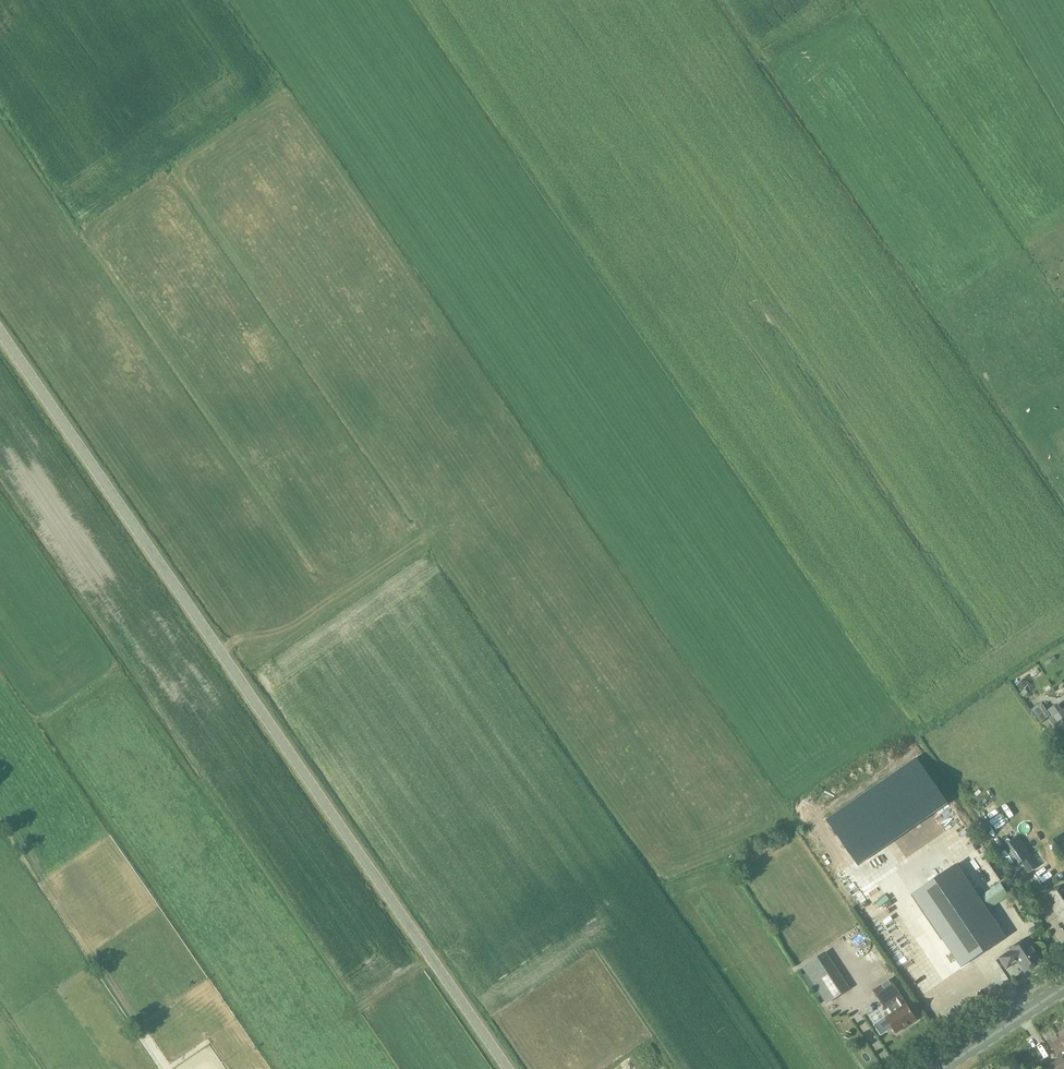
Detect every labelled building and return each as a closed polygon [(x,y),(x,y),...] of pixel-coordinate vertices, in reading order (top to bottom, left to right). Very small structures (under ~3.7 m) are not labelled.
[(1021,690),(1027,683),(1023,680),(1017,686),(1021,690)] [(1044,706),(1032,714),(1041,727),(1046,724),(1044,721),(1051,717),(1044,706)] [(1063,734),(1063,710),(1059,713),(1056,708),(1050,712),(1054,717),(1055,717),(1060,725),(1058,727),(1063,734),(1060,736),(1061,736),(1063,734)] [(917,759),(827,820),(858,865),(948,803),(917,759)] [(1022,839),(1008,849),(1021,868),(1026,865),(1033,875),(1042,868),(1022,839)] [(957,864),(912,895),(962,968),(1007,938),(957,864)] [(1031,879),(1035,889),(1050,882),(1045,872),(1031,879)] [(991,909),(1009,896),(1000,884),(982,897),(991,909)] [(1047,897),(1063,921),(1063,886),(1047,897)] [(1011,951),(1000,958),(1007,969),(1018,962),(1025,973),(1042,962),(1027,939),(1010,950),(1011,951)] [(824,953),(803,968),(827,1004),(849,989),(824,953)] [(888,1008),(892,1014),(886,1018),(897,1034),(917,1020),(907,1005),(892,983),(887,986),(885,984),(875,991),(887,1009),(888,1008)] [(1059,1059),(1048,1066),(1044,1059),(1038,1063),(1042,1068),(1063,1068),(1063,1060),(1063,1058),(1063,1045),(1058,1035),(1048,1042),(1059,1059)]
